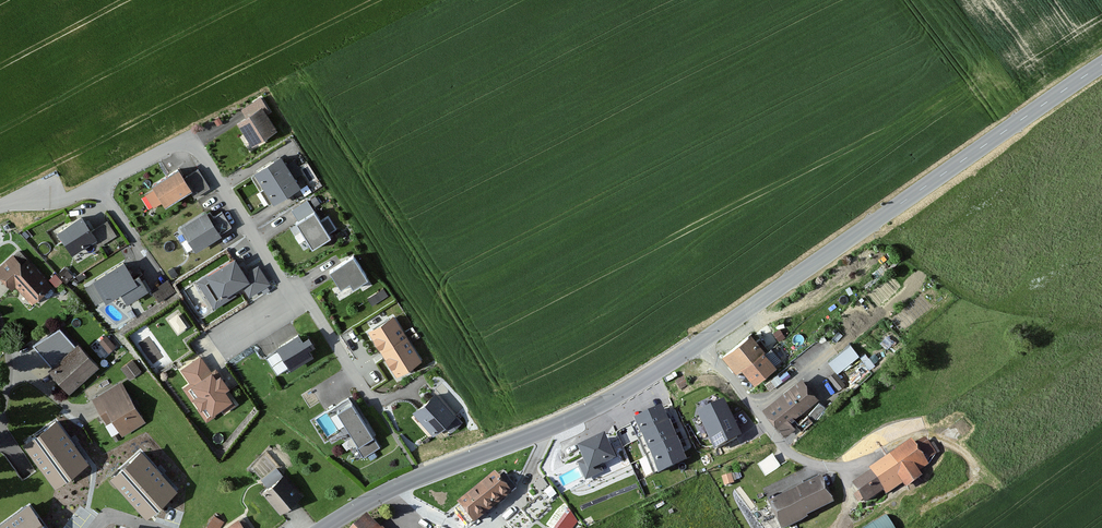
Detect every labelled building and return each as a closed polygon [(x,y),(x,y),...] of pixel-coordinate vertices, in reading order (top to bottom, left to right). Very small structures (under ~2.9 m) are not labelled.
[(270,115),(259,98),(243,109),(248,116),(237,124),(252,146),(276,130),(267,117),(270,115)] [(281,157),(256,173),(275,203),(300,187),(281,157)] [(178,170),(153,186),(165,205),(189,190),(194,199),(208,190),(197,173),(185,181),(178,170)] [(292,206),(296,214),(315,205),(310,196),(292,206)] [(315,213),(296,224),(311,249),(330,238),(327,233),(334,229),(328,218),(320,222),(315,213)] [(206,215),(181,230),(193,251),(219,236),(206,215)] [(82,217),(56,232),(70,254),(92,241),(97,248),(116,237),(106,220),(90,229),(82,217)] [(11,256),(0,266),(0,280),(10,291),(16,286),(32,303),(51,286),(26,261),(21,266),(11,256)] [(353,256),(330,272),(342,288),(349,283),(353,288),(368,278),(353,256)] [(244,276),(234,259),(198,281),(215,309),(236,296),(233,290),(241,285),(248,297),(268,284),(257,267),(244,276)] [(123,263),(94,281),(107,301),(120,293),(127,304),(148,291),(140,278),(135,281),(123,263)] [(160,299),(176,289),(168,277),(152,287),(160,299)] [(171,314),(178,328),(186,324),(179,310),(171,314)] [(380,325),(361,336),(381,368),(397,358),(404,370),(414,364),(398,338),(391,342),(380,325)] [(299,334),(263,356),(274,374),(289,364),(292,369),(313,355),(309,348),(314,345),(309,337),(303,341),(299,334)] [(750,334),(721,357),(734,373),(741,368),(753,383),(776,365),(750,334)] [(115,347),(107,336),(99,342),(108,353),(115,347)] [(78,343),(48,369),(70,393),(99,366),(78,343)] [(853,354),(847,347),(826,363),(831,370),(853,354)] [(201,355),(180,369),(188,382),(180,388),(204,424),(214,417),(212,414),(220,409),(223,413),(234,406),(224,391),(229,387),(217,368),(212,372),(201,355)] [(140,374),(133,362),(122,369),(129,380),(140,374)] [(834,371),(825,379),(835,391),(844,383),(834,371)] [(800,378),(762,408),(780,429),(817,399),(800,378)] [(120,383),(91,398),(100,415),(106,411),(118,435),(142,423),(120,383)] [(433,394),(413,414),(433,434),(442,425),(450,432),(460,421),(433,394)] [(378,447),(353,401),(336,410),(362,456),(378,447)] [(719,401),(697,411),(715,449),(737,439),(719,401)] [(664,407),(633,421),(658,475),(688,461),(664,407)] [(89,461),(57,416),(23,440),(55,485),(89,461)] [(606,432),(578,445),(584,457),(577,460),(585,478),(604,469),(602,464),(617,457),(606,432)] [(912,443),(851,486),(864,505),(881,493),(884,496),(901,485),(905,491),(922,479),(918,473),(928,466),(912,443)] [(177,488),(141,448),(110,476),(146,516),(177,488)] [(758,460),(765,474),(781,465),(775,452),(758,460)] [(282,475),(262,492),(280,514),(300,497),(282,475)] [(495,475),(456,506),(473,526),(511,495),(495,475)] [(547,490),(538,478),(531,483),(540,495),(547,490)] [(832,506),(820,480),(768,504),(779,527),(785,527),(832,506)] [(29,500),(0,521),(0,527),(49,527),(29,500)] [(857,527),(898,527),(890,513),(857,527)] [(203,527),(217,527),(222,521),(211,515),(203,527)] [(363,516),(354,527),(378,527),(363,516)] [(239,518),(223,527),(245,527),(239,518)]
